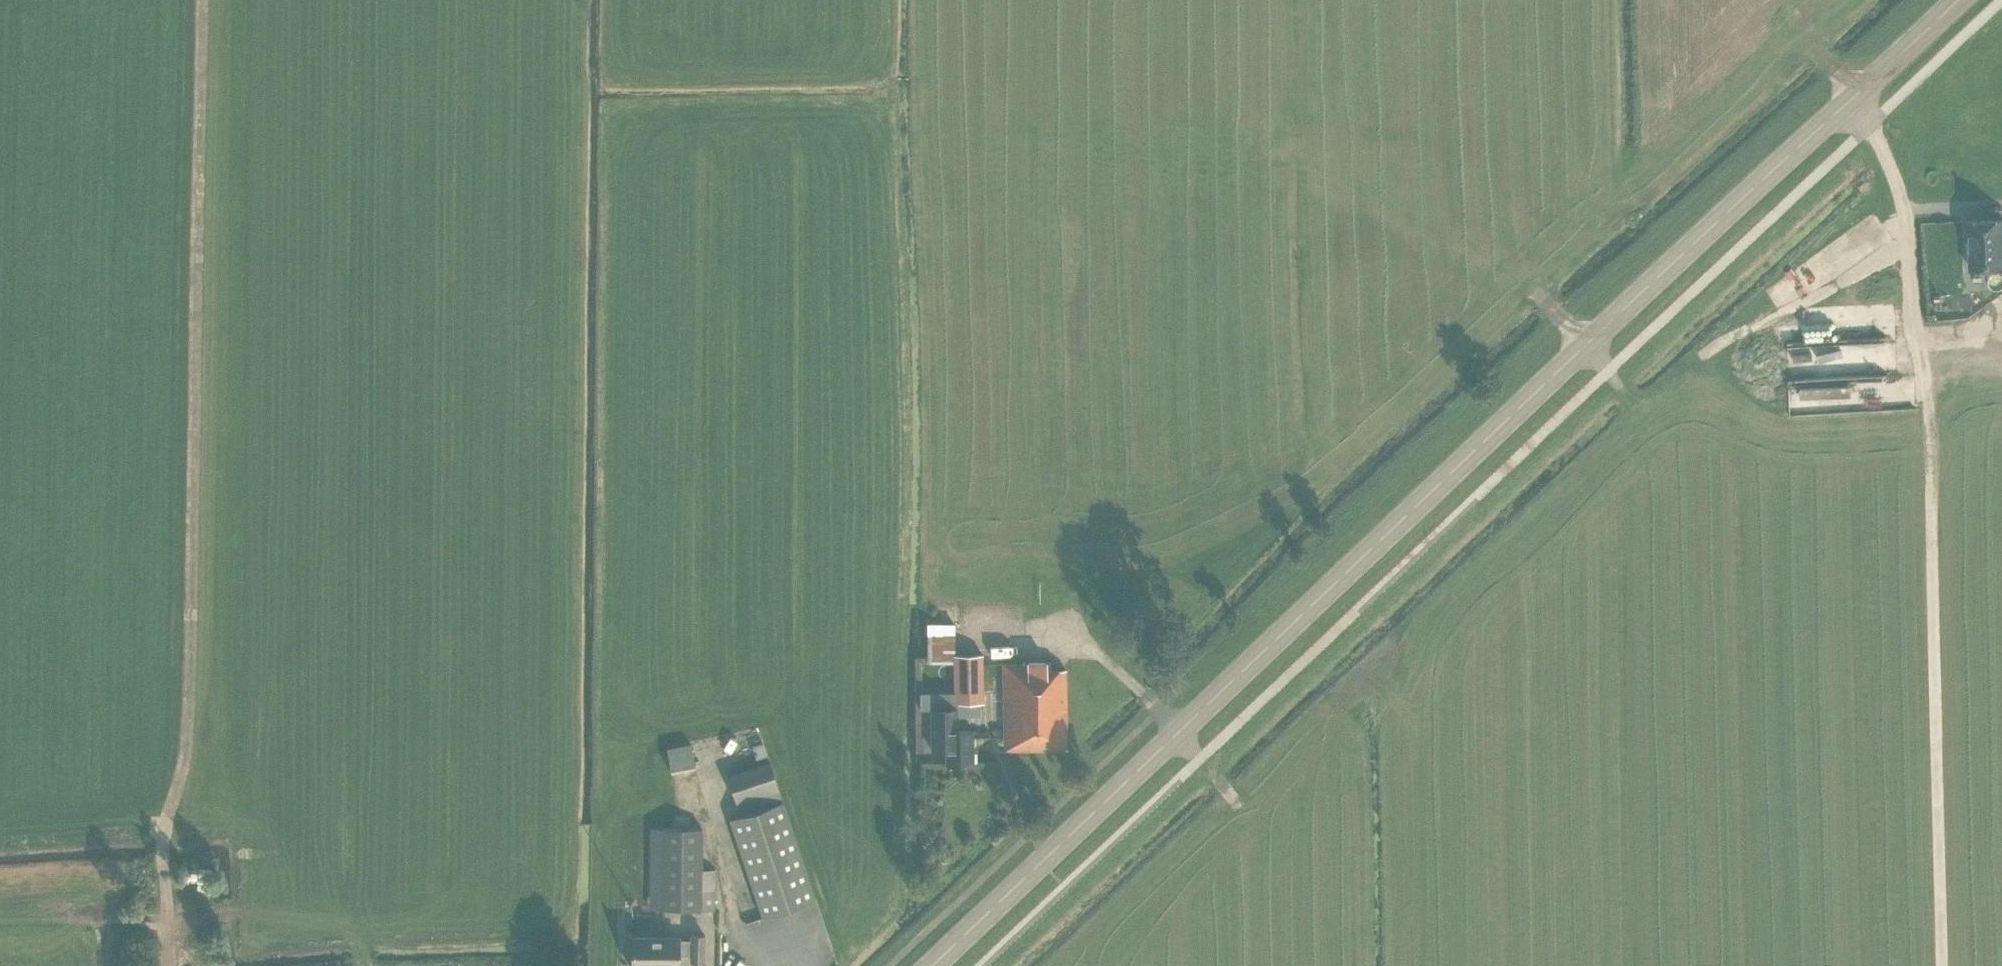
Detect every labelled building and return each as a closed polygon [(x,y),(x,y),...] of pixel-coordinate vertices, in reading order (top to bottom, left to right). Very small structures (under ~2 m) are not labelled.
[(1969,219),(1971,267),(2001,265),(2001,217),(1969,219)] [(1855,344),(1886,341),(1885,330),(1853,334),(1855,344)] [(927,634),(928,663),(954,664),(955,703),(983,703),(982,654),(956,655),(955,633),(927,634)] [(1003,664),(1005,750),(1067,748),(1066,668),(1050,668),(1050,660),(1023,661),(1023,663),(1003,664)] [(974,764),(973,730),(958,730),(958,708),(931,708),(931,752),(946,752),(946,765),(974,764)] [(766,754),(763,743),(753,746),(752,746),(756,759),(767,756),(767,755),(766,754)] [(671,772),(695,768),(690,744),(667,749),(671,772)] [(769,760),(727,775),(737,804),(779,789),(769,760)] [(730,819),(762,918),(816,900),(783,801),(730,819)] [(661,908),(701,909),(702,829),(662,829),(661,908)] [(714,880),(714,862),(702,862),(702,880),(714,880)] [(679,937),(632,937),(632,965),(679,965),(679,954),(691,954),(691,961),(704,961),(705,935),(691,935),(691,941),(679,940),(679,937)]
